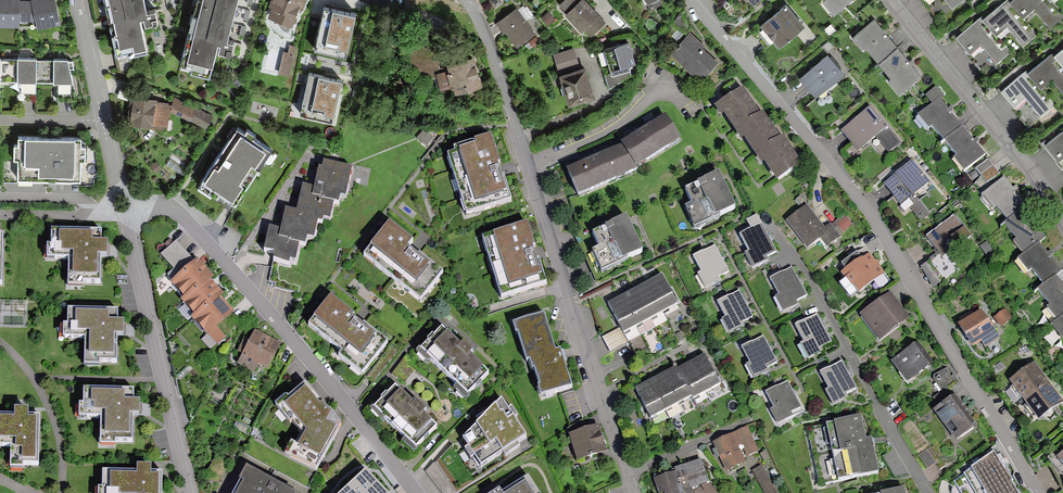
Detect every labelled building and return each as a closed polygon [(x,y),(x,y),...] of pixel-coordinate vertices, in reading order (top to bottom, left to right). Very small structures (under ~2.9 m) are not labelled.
[(21,21),(21,15),(22,0),(0,0),(0,20),(21,21)] [(37,0),(22,0),(21,15),(40,15),(37,0)] [(64,18),(60,0),(37,0),(40,15),(42,23),(64,18)] [(116,52),(128,49),(128,53),(148,49),(143,24),(159,21),(157,11),(156,7),(147,9),(145,0),(105,0),(116,52)] [(184,63),(195,66),(194,69),(214,74),(220,50),(236,54),(239,40),(231,38),(241,0),(200,0),(184,63)] [(298,23),(305,0),(274,0),(270,14),(298,23)] [(606,18),(588,0),(564,0),(561,3),(592,33),(606,18)] [(808,21),(789,0),(765,22),(784,43),(808,21)] [(849,0),(831,0),(838,9),(849,0)] [(951,11),(965,0),(942,0),(951,11)] [(982,19),(996,37),(1007,28),(1021,45),(1036,34),(1024,18),(1010,1),(1009,0),(1005,0),(982,19)] [(1010,1),(1024,18),(1035,9),(1049,27),(1062,16),(1051,2),(1050,0),(1011,0),(1010,1)] [(519,43),(538,28),(519,5),(501,19),(519,43)] [(319,46),(345,51),(353,14),(327,9),(319,46)] [(886,57),(903,43),(880,15),(874,20),(860,32),(870,44),(873,41),(886,57)] [(979,16),(954,36),(967,53),(978,44),(995,65),(1009,53),(996,37),(982,19),(979,16)] [(703,76),(718,58),(703,45),(706,42),(691,29),(673,51),(703,76)] [(629,65),(638,62),(630,39),(606,47),(614,70),(629,65)] [(286,40),(281,72),(292,74),(297,42),(286,40)] [(905,87),(926,70),(903,43),(886,57),(899,72),(895,75),(905,87)] [(565,70),(583,64),(577,45),(556,52),(562,71),(565,70)] [(804,74),(821,93),(847,69),(831,51),(804,74)] [(458,87),(487,79),(480,52),(451,60),(453,66),(443,69),(447,84),(457,81),(458,87)] [(1027,74),(1041,92),(1053,83),(1062,96),(1062,66),(1055,57),(1053,53),(1027,74)] [(35,58),(17,58),(17,60),(0,60),(0,80),(20,80),(20,99),(35,99),(35,83),(35,61),(35,58)] [(67,62),(66,58),(51,58),(51,61),(35,61),(35,83),(54,83),(54,99),(73,99),(68,69),(73,69),(71,62),(67,62)] [(575,100),(599,92),(589,62),(583,64),(565,70),(575,100)] [(611,85),(632,73),(629,65),(614,70),(607,72),(611,85)] [(1025,71),(999,91),(1013,108),(1024,99),(1041,120),(1055,108),(1041,92),(1027,74),(1025,71)] [(339,81),(311,75),(303,110),(331,116),(339,81)] [(940,99),(949,92),(942,83),(931,92),(934,104),(940,99)] [(782,177),(806,161),(788,134),(784,136),(767,109),(763,112),(747,87),(720,105),(725,113),(728,111),(745,138),(749,135),(766,161),(769,159),(782,177)] [(133,120),(169,124),(171,109),(172,99),(137,95),(133,120)] [(210,127),(217,116),(177,95),(172,99),(171,109),(210,127)] [(946,141),(963,127),(940,99),(934,104),(919,116),(929,128),(933,125),(946,141)] [(890,149),(903,138),(875,104),(845,128),(861,148),(879,134),(890,149)] [(626,143),(640,166),(686,136),(670,114),(626,143)] [(198,185),(232,207),(271,147),(238,125),(198,185)] [(965,171),(985,155),(963,127),(946,141),(958,156),(955,159),(965,171)] [(1046,144),(1060,161),(1062,158),(1062,130),(1046,144)] [(447,154),(466,214),(512,199),(492,135),(453,147),(454,151),(447,154)] [(79,147),(80,137),(48,136),(17,136),(17,144),(11,144),(11,160),(16,160),(15,179),(47,180),(79,180),(79,160),(82,160),(82,147),(79,147)] [(572,165),(583,190),(640,166),(626,143),(572,165)] [(903,201),(933,177),(917,157),(887,181),(903,201)] [(986,172),(997,163),(992,157),(981,166),(986,172)] [(314,189),(313,197),(334,201),(339,202),(340,197),(346,198),(352,169),(319,163),(314,189)] [(691,229),(732,209),(715,175),(681,191),(688,205),(681,208),(691,229)] [(1023,208),(1027,204),(1005,176),(983,194),(994,207),(998,204),(1009,219),(1023,208)] [(313,197),(314,189),(302,187),(297,212),(285,209),(281,231),(280,239),(299,243),(306,244),(307,237),(314,239),(318,221),(330,223),(334,201),(313,197)] [(826,245),(839,236),(829,223),(823,227),(807,205),(787,220),(807,247),(820,238),(826,245)] [(1039,242),(1046,236),(1023,208),(1009,219),(1006,222),(1019,238),(1014,242),(1024,254),(1039,242)] [(945,253),(972,232),(957,212),(929,234),(945,253)] [(604,272),(645,252),(629,218),(595,235),(602,249),(595,252),(604,272)] [(364,254),(421,300),(443,272),(410,245),(413,240),(390,222),(364,254)] [(482,237),(501,297),(547,283),(528,222),(482,237)] [(767,255),(776,251),(763,224),(741,235),(749,250),(744,253),(752,268),(769,259),(767,255)] [(280,239),(281,231),(268,228),(264,250),(275,253),(274,262),(289,264),(290,260),(295,261),(299,243),(280,239)] [(100,233),(49,232),(49,245),(43,245),(43,261),(65,261),(65,290),(84,290),(84,286),(98,286),(98,258),(105,258),(106,245),(99,245),(100,233)] [(172,276),(193,257),(176,239),(161,253),(174,267),(168,272),(172,276)] [(1055,275),(1061,269),(1039,242),(1024,254),(1019,258),(1029,271),(1032,268),(1045,283),(1055,275)] [(720,276),(729,272),(723,260),(715,245),(694,256),(702,271),(697,274),(705,289),(722,281),(720,276)] [(858,295),(884,274),(867,254),(862,259),(857,253),(842,265),(846,270),(841,274),(858,295)] [(193,317),(219,345),(227,338),(219,328),(236,312),(223,298),(226,295),(213,281),(216,278),(199,259),(174,282),(186,296),(183,299),(196,314),(193,317)] [(797,300),(806,295),(793,268),(771,279),(779,294),(774,297),(782,312),(799,304),(797,300)] [(1055,275),(1045,283),(1038,288),(1050,303),(1045,307),(1057,320),(1062,315),(1062,284),(1055,275)] [(623,330),(676,302),(662,276),(657,278),(645,285),(625,295),(613,302),(609,304),(623,330)] [(744,321),(753,316),(747,305),(740,290),(718,301),(726,316),(721,318),(729,334),(746,325),(744,321)] [(877,341),(908,318),(889,293),(859,316),(877,341)] [(362,374),(388,342),(331,296),(308,324),(342,351),(338,355),(362,374)] [(978,346),(1001,332),(986,308),(963,321),(978,346)] [(998,327),(1009,321),(1003,309),(992,315),(998,327)] [(116,312),(66,312),(66,325),(60,325),(60,341),(82,341),(82,369),(101,370),(101,365),(115,365),(115,338),(122,338),(122,324),(116,324),(116,312)] [(823,345),(832,341),(818,314),(797,325),(804,340),(800,342),(808,358),(825,349),(823,345)] [(539,397),(569,388),(562,368),(557,351),(552,353),(546,332),(540,315),(510,324),(522,362),(527,360),(539,397)] [(1057,320),(1051,325),(1060,337),(1062,334),(1062,315),(1057,320)] [(268,369),(281,344),(255,331),(249,342),(238,364),(254,373),(259,364),(268,369)] [(468,399),(489,377),(471,360),(474,358),(464,348),(462,351),(442,332),(421,354),(468,399)] [(768,367),(777,363),(771,350),(764,336),(742,347),(750,362),(745,365),(753,380),(770,372),(768,367)] [(904,385),(928,368),(913,347),(888,364),(904,385)] [(694,398),(719,384),(705,357),(698,360),(684,368),(679,370),(692,395),(694,398)] [(394,371),(405,382),(416,369),(405,359),(394,371)] [(847,393),(856,389),(843,362),(821,373),(829,388),(824,391),(832,406),(849,397),(847,393)] [(1062,402),(1062,397),(1037,362),(1025,370),(1014,378),(1042,417),(1062,402)] [(679,370),(677,367),(668,371),(652,380),(640,386),(637,388),(652,416),(692,395),(679,370)] [(944,389),(955,381),(946,368),(934,376),(944,389)] [(792,413),(801,409),(794,396),(787,382),(766,393),(773,408),(769,410),(776,426),(794,417),(792,413)] [(416,451),(437,430),(421,414),(424,411),(414,402),(412,405),(395,388),(374,410),(416,451)] [(958,439),(977,425),(955,394),(950,398),(944,389),(934,396),(940,405),(936,408),(958,439)] [(133,392),(82,391),(82,404),(76,404),(76,420),(98,420),(98,449),(117,449),(117,444),(131,444),(131,417),(138,417),(139,403),(132,403),(133,392)] [(338,429),(305,391),(282,410),(303,437),(297,451),(291,448),(286,459),(316,475),(338,429)] [(526,442),(501,404),(463,443),(481,470),(526,442)] [(36,466),(38,418),(27,418),(27,412),(12,412),(12,418),(0,418),(0,450),(9,450),(8,470),(22,470),(23,465),(36,466)] [(821,485),(882,471),(875,438),(870,439),(864,416),(808,429),(821,485)] [(579,460),(608,451),(600,426),(571,435),(579,460)] [(744,457),(758,451),(747,427),(713,443),(718,455),(726,472),(746,462),(744,457)] [(927,467),(936,464),(930,449),(922,452),(927,467)] [(989,490),(1010,477),(993,451),(969,467),(976,478),(979,475),(989,490)] [(1052,462),(1062,481),(1062,452),(1052,462)] [(703,462),(655,477),(660,492),(718,492),(709,482),(703,462)] [(764,464),(754,469),(767,492),(780,492),(764,464)] [(160,474),(149,474),(149,468),(135,467),(134,474),(100,472),(99,488),(94,488),(94,492),(159,492),(160,474)] [(341,492),(394,492),(391,491),(368,467),(341,492)] [(246,471),(234,492),(287,492),(246,471)] [(531,474),(507,490),(504,486),(493,492),(544,492),(531,474)]
